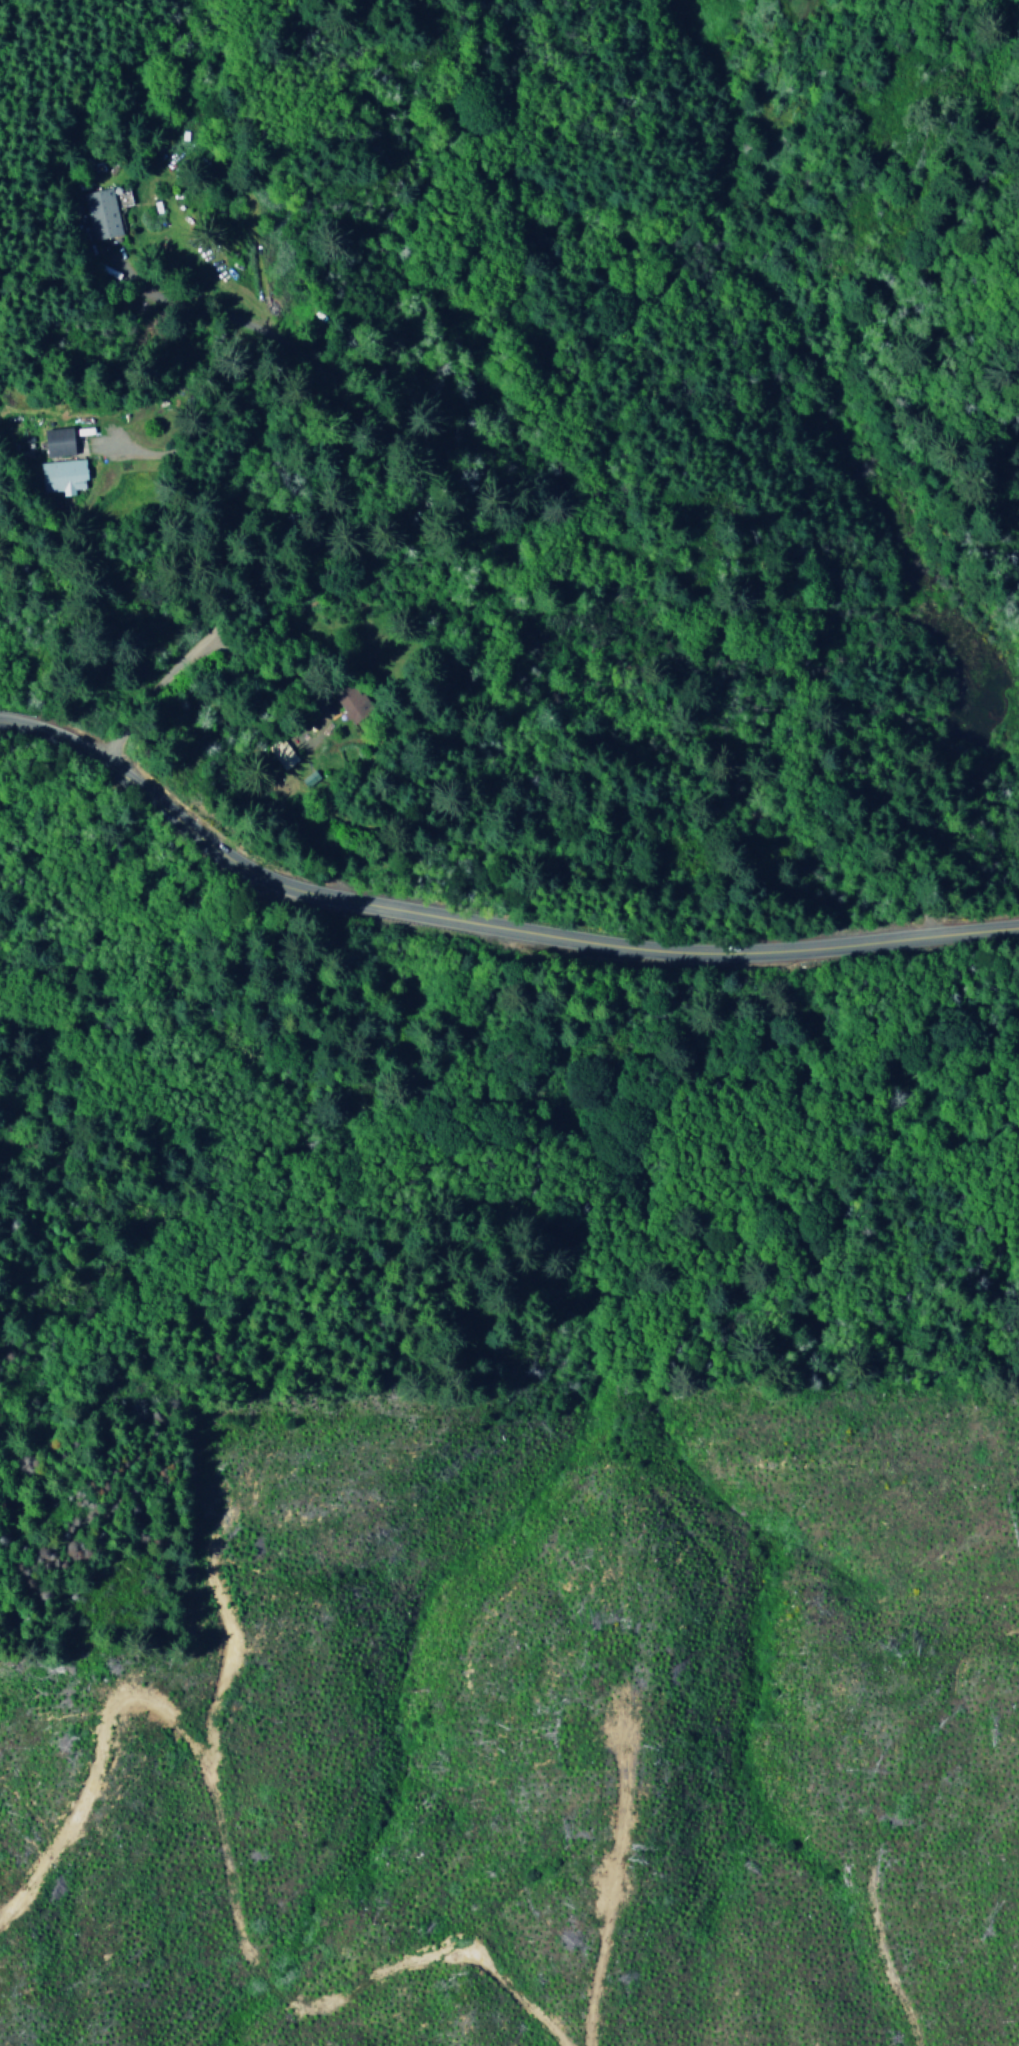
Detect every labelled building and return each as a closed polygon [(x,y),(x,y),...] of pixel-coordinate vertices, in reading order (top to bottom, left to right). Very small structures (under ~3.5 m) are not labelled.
[(81,190),(109,183),(120,229),(92,236),(81,190)] [(43,428),(44,456),(75,455),(75,428),(43,428)] [(35,459),(78,456),(80,486),(67,487),(68,504),(38,506),(35,459)]
